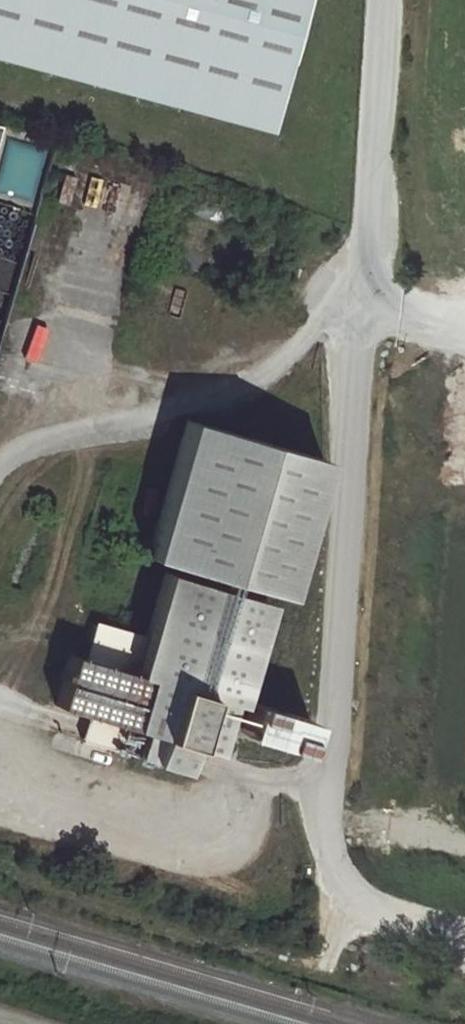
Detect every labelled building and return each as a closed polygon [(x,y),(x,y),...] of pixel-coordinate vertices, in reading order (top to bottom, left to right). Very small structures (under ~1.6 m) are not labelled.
[(271,127),(305,0),(0,0),(0,55),(271,127)] [(0,166),(0,192),(35,200),(47,148),(6,139),(0,166)] [(83,174),(77,203),(92,206),(98,177),(83,174)] [(121,230),(127,203),(112,199),(106,226),(121,230)] [(46,711),(136,738),(179,751),(206,759),(221,709),(232,713),(263,609),(225,597),(228,588),(278,603),(319,468),(264,452),(270,432),(246,425),(240,444),(181,427),(140,563),(196,579),(193,588),(158,577),(127,680),(61,661),(46,711)] [(305,728),(247,710),(238,740),(296,758),(305,728)] [(170,781),(179,751),(136,738),(127,768),(170,781)]
